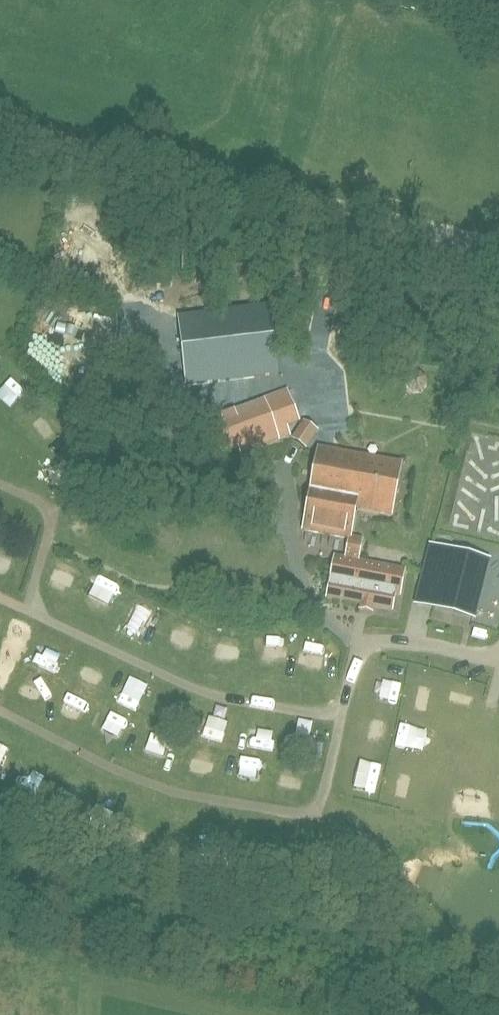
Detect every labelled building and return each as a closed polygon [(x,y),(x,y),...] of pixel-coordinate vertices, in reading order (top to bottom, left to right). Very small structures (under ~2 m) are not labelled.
[(177,317),(185,386),(277,376),(269,306),(177,317)] [(209,421),(210,423),(221,453),(238,447),(240,453),(289,435),(286,425),(297,421),(286,393),(263,402),(209,421)] [(345,558),(334,556),(325,599),(359,605),(359,610),(373,613),(373,608),(392,612),(395,596),(400,597),(405,569),(357,560),(360,539),(350,538),(356,509),(390,515),(400,463),(319,448),(303,530),(349,538),(345,558)] [(486,561),(427,546),(412,605),(471,620),(486,561)] [(87,574),(80,593),(103,602),(111,583),(87,574)] [(176,617),(173,626),(193,632),(196,623),(176,617)] [(248,655),(268,656),(269,636),(249,636),(248,655)] [(287,660),(309,659),(308,639),(286,639),(287,660)] [(179,725),(185,705),(164,699),(158,719),(179,725)] [(219,718),(215,737),(235,741),(239,722),(219,718)] [(279,751),(283,732),(264,727),(260,747),(279,751)] [(498,771),(498,751),(493,750),(488,768),(498,771)]
